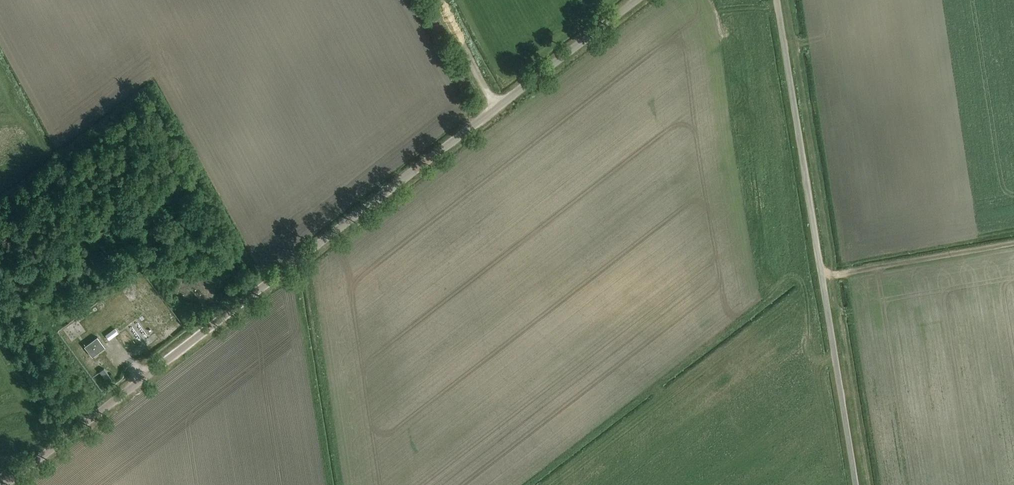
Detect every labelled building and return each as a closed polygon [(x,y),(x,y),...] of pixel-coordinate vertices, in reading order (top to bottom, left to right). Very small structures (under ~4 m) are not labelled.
[(108,336),(117,332),(115,328),(106,332),(108,336)] [(105,347),(98,337),(85,346),(93,356),(105,347)] [(100,372),(106,379),(110,376),(105,369),(100,372)]
